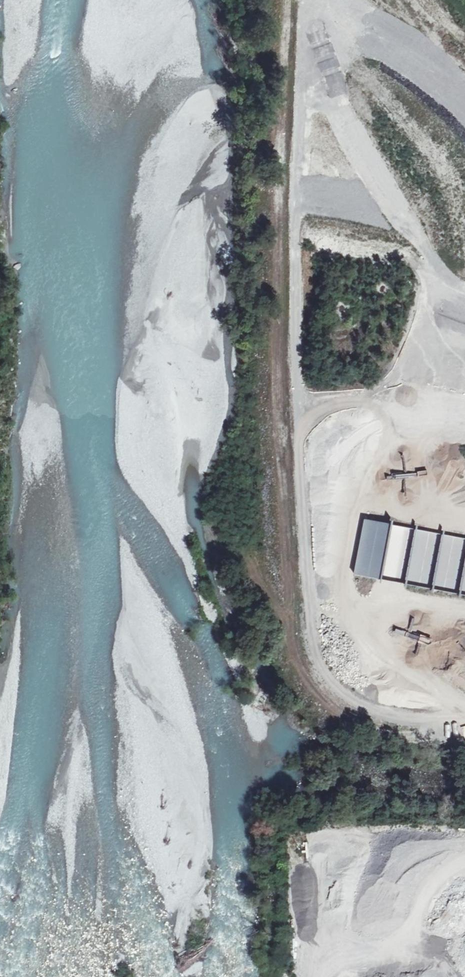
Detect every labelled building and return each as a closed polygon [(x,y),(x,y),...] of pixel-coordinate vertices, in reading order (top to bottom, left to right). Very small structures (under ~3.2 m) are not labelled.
[(355,578),(464,596),(464,538),(365,521),(355,578)] [(325,866),(325,843),(309,843),(310,866),(325,866)]
